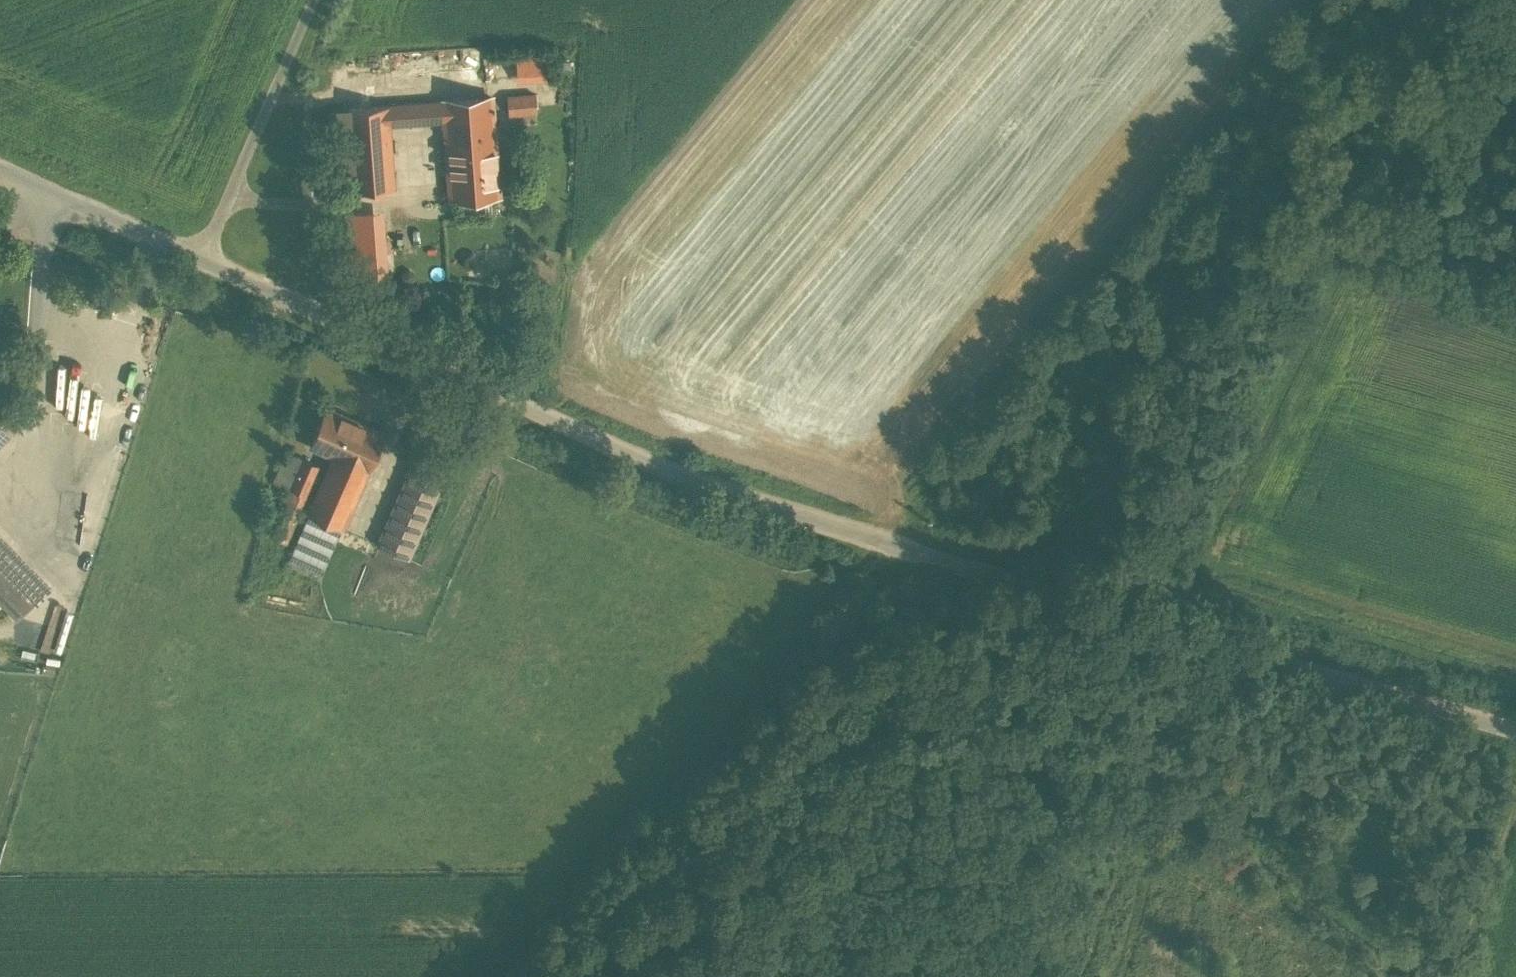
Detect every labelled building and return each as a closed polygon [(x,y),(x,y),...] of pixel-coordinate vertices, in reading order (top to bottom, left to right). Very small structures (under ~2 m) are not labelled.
[(536,94),(507,96),(509,114),(537,112),(537,107),(536,94)] [(448,149),(495,146),(492,98),(348,108),(354,190),(394,187),(389,124),(446,120),(448,149)] [(499,194),(495,146),(448,149),(451,197),(499,194)] [(339,457),(368,470),(384,433),(327,408),(311,445),(339,457)] [(9,436),(0,427),(0,445),(9,436)] [(379,544),(409,557),(450,462),(421,449),(379,544)] [(342,529),(368,470),(339,457),(333,471),(328,469),(309,514),(342,529)] [(319,465),(304,459),(273,534),(287,540),(319,465)] [(4,602),(34,572),(0,538),(0,598),(4,602)] [(34,572),(4,602),(18,616),(48,587),(34,572)]
